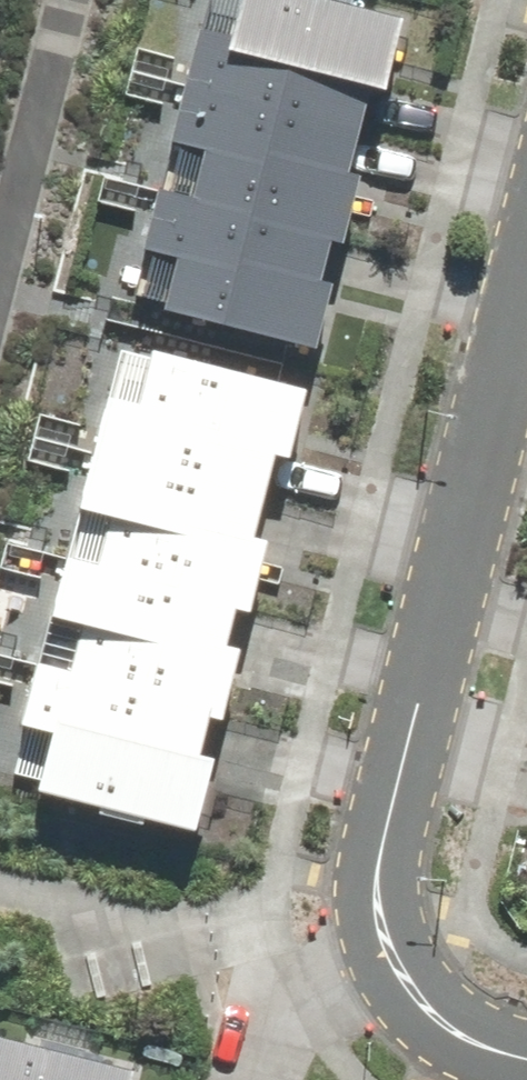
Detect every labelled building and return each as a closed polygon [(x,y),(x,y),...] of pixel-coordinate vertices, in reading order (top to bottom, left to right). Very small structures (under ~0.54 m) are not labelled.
[(192,72),(358,115),(368,78),(386,82),(404,11),(362,0),(239,0),(235,17),(208,10),(192,72)] [(204,139),(192,187),(330,223),(349,228),(367,157),(348,152),(358,115),(192,72),(176,132),(204,139)] [(177,247),(165,296),(302,331),(324,337),(342,268),(320,262),(330,223),(192,187),(163,180),(148,239),(177,247)] [(123,335),(95,443),(262,486),(271,449),(289,454),(308,382),(123,335)] [(95,443),(67,551),(233,594),(253,599),(271,528),(252,523),(262,486),(95,443)] [(67,551),(39,660),(205,703),(227,708),(245,639),(223,634),(233,594),(67,551)] [(39,660),(11,768),(197,816),(214,751),(194,746),(205,703),(39,660)] [(134,1058),(0,1025),(0,1079),(128,1079),(134,1058)]
